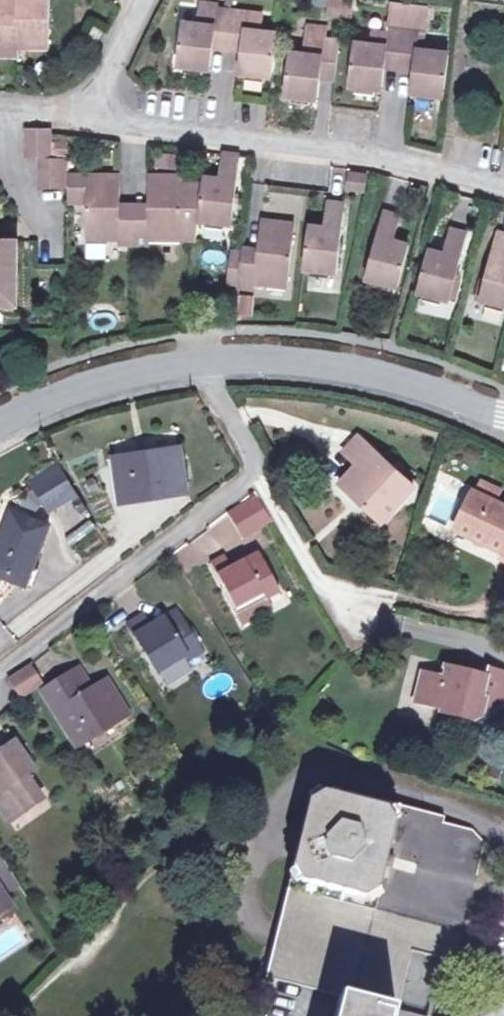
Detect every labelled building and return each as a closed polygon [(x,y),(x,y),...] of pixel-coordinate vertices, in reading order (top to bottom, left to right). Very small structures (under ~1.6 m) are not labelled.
[(51,0),(0,0),(0,54),(21,55),(22,48),(51,48),(51,0)] [(326,21),(343,24),(345,3),(328,1),(326,21)] [(215,44),(229,46),(233,19),(216,16),(217,11),(199,9),(196,29),(184,27),(179,71),(211,75),(214,52),(215,44)] [(386,66),(400,69),(407,14),(391,12),(386,54),(355,50),(349,93),(382,97),(385,75),(386,66)] [(421,16),(407,14),(400,69),(414,71),(413,79),(410,101),(442,105),(449,62),(422,59),(416,58),(418,43),(421,16)] [(427,17),(421,16),(418,43),(424,43),(427,17)] [(240,79),(272,84),(278,40),(261,38),(246,36),(248,20),(233,19),(229,46),(244,48),(243,57),(240,72),(240,79)] [(263,22),(248,20),(246,36),(261,38),(263,22)] [(105,36),(96,32),(90,45),(98,50),(105,36)] [(320,75),(336,78),(340,49),(323,46),(325,35),(307,32),(304,61),(290,59),(285,101),(317,105),(320,83),(320,75)] [(422,59),(424,43),(418,43),(416,58),(422,59)] [(228,54),(229,46),(215,44),(214,52),(228,54)] [(229,46),(228,54),(243,57),(244,48),(229,46)] [(50,56),(51,48),(22,48),(21,55),(50,56)] [(21,55),(0,54),(0,63),(21,64),(21,55)] [(386,66),(385,75),(399,77),(400,69),(386,66)] [(400,69),(399,77),(413,79),(414,71),(400,69)] [(320,75),(320,83),(335,86),(336,78),(320,75)] [(53,162),(53,140),(53,133),(27,132),(26,162),(39,162),(53,162)] [(156,172),(183,171),(182,154),(155,155),(156,172)] [(219,185),(203,183),(202,190),(199,214),(198,225),(231,230),(239,167),(239,162),(223,160),(219,185)] [(65,162),(53,162),(39,162),(39,191),(65,192),(65,162)] [(118,248),(134,248),(134,219),(120,218),(120,210),(120,181),(73,180),(68,180),(68,199),(72,199),(86,199),(86,208),(85,242),(118,243),(118,248)] [(150,243),(196,244),(198,225),(199,214),(181,213),(182,189),(182,182),(149,180),(149,210),(149,219),(134,219),(134,248),(149,249),(150,243)] [(364,185),(349,183),(347,199),(363,201),(364,185)] [(202,190),(182,189),(181,213),(199,214),(202,190)] [(72,199),(68,199),(68,207),(72,207),(86,208),(86,199),(72,199)] [(322,234),(307,232),(301,274),(335,278),(344,211),(326,208),(322,234)] [(134,210),(120,210),(120,218),(134,219),(134,210)] [(134,210),(134,219),(149,219),(149,210),(134,210)] [(398,223),(381,218),(363,285),(395,293),(406,251),(391,248),(398,223)] [(255,264),(241,263),(238,292),(253,294),(254,288),(287,292),(294,230),(260,226),(256,257),(255,264)] [(17,308),(19,244),(8,244),(2,244),(2,231),(0,230),(0,308),(17,308)] [(441,262),(425,258),(414,299),(447,308),(465,242),(448,237),(441,262)] [(503,313),(503,243),(494,240),(482,284),(477,304),(476,306),(503,313)] [(88,243),(88,257),(110,257),(110,244),(88,243)] [(238,292),(242,255),(232,255),(228,290),(238,292)] [(256,257),(242,255),(241,263),(255,264),(256,257)] [(472,303),(477,304),(482,284),(477,283),(472,303)] [(453,287),(449,304),(453,305),(458,288),(453,287)] [(254,314),(253,295),(235,295),(236,314),(254,314)] [(408,482),(360,428),(345,442),(357,456),(338,473),(351,488),(355,485),(362,493),(358,497),(373,513),(408,482)] [(184,487),(179,444),(114,454),(121,497),(184,487)] [(49,495),(63,525),(92,510),(78,480),(49,495)] [(487,487),(482,497),(499,505),(503,496),(487,487)] [(278,525),(265,496),(234,510),(247,539),(278,525)] [(479,496),(460,533),(503,554),(503,508),(499,505),(482,497),(479,496)] [(47,521),(9,508),(0,532),(0,575),(24,583),(47,521)] [(77,543),(96,528),(88,519),(70,534),(77,543)] [(272,602),(285,595),(266,553),(238,565),(233,553),(218,560),(246,623),(275,610),(272,602)] [(210,642),(190,601),(161,614),(156,602),(141,609),(164,657),(191,643),(194,650),(210,642)] [(91,654),(80,660),(91,682),(103,677),(91,654)] [(98,725),(136,705),(118,670),(103,677),(91,682),(80,660),(53,674),(81,727),(95,720),(98,725)] [(7,678),(21,699),(44,683),(30,663),(7,678)] [(503,684),(503,677),(488,672),(486,680),(446,669),(443,681),(423,675),(415,704),(440,711),(439,715),(460,720),(462,713),(479,718),(498,708),(503,684)] [(84,733),(98,725),(95,720),(81,727),(84,733)] [(25,731),(0,748),(0,763),(7,773),(18,790),(9,796),(20,813),(53,790),(34,761),(42,756),(25,731)] [(9,796),(18,790),(7,773),(0,778),(0,782),(9,796)] [(395,824),(387,810),(322,794),(306,803),(290,866),(300,882),(362,899),(377,890),(395,824)] [(2,905),(17,897),(0,864),(0,901),(2,905)] [(12,922),(2,905),(0,901),(0,928),(12,922)] [(404,1011),(432,1014),(437,955),(409,953),(404,1011)] [(332,994),(327,1015),(421,1015),(332,994)]
